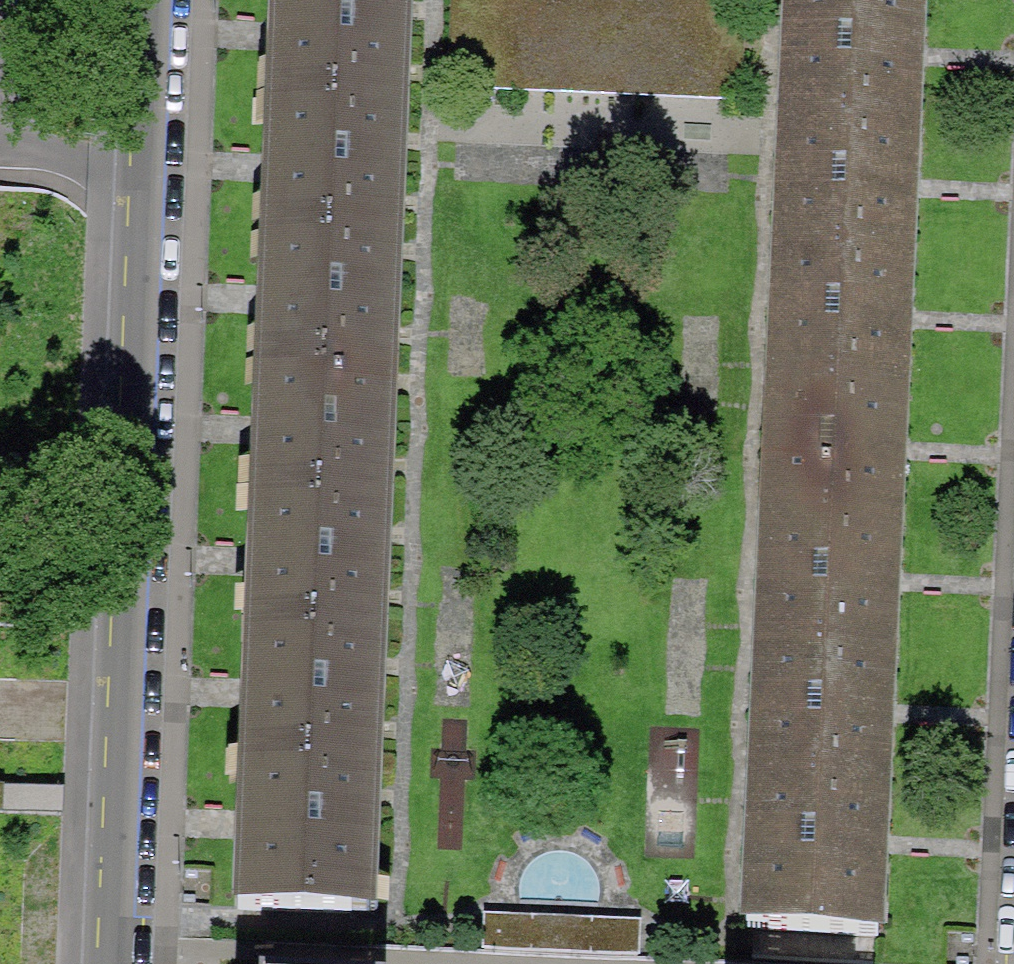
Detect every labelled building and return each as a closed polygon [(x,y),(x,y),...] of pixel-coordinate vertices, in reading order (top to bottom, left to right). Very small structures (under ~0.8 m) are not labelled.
[(402,0),(264,0),(264,6),(269,6),(267,49),(266,80),(261,79),(260,108),(398,114),(402,0)] [(738,10),(504,0),(447,0),(443,93),(733,106),(738,10)] [(908,136),(910,97),(915,3),(848,0),(802,0),(801,27),(783,27),(780,103),(797,104),(796,131),(908,136)] [(398,114),(260,108),(259,137),(264,137),(262,186),(261,211),(256,211),(255,240),(392,245),(398,114)] [(796,131),(795,159),(777,158),(774,235),(792,235),(790,263),(902,267),(904,229),(908,136),(796,131)] [(250,342),(249,371),(387,377),(392,245),(255,240),(253,268),(259,269),(257,317),(256,342),(250,342)] [(902,267),(790,263),(789,290),(771,289),(768,366),(786,367),(784,394),(896,399),(898,358),(902,267)] [(387,377),(249,371),(248,400),(253,400),(251,449),(250,474),(245,474),(244,503),(382,508),(387,377)] [(896,399),(784,394),(783,421),(765,420),(762,497),(780,498),(778,525),(890,530),(892,489),(896,399)] [(376,640),(382,508),(244,503),(243,531),(248,531),(246,580),(245,605),(240,605),(238,634),(376,640)] [(890,530),(778,525),(777,553),(759,552),(755,628),(773,629),(772,657),(884,661),(886,620),(890,530)] [(371,771),(376,640),(238,634),(237,662),(242,663),(240,713),(239,736),(234,736),(233,765),(371,771)] [(753,683),(749,760),(767,761),(766,788),(878,793),(880,748),(884,661),(772,657),(771,684),(753,683)] [(234,875),(232,917),(370,922),(371,893),(366,893),(371,771),(233,765),(232,794),(237,794),(234,875)] [(855,916),(873,917),(875,874),(878,793),(766,788),(765,816),(747,815),(741,937),(854,942),(855,916)] [(480,923),(478,956),(632,962),(633,929),(480,923)]
